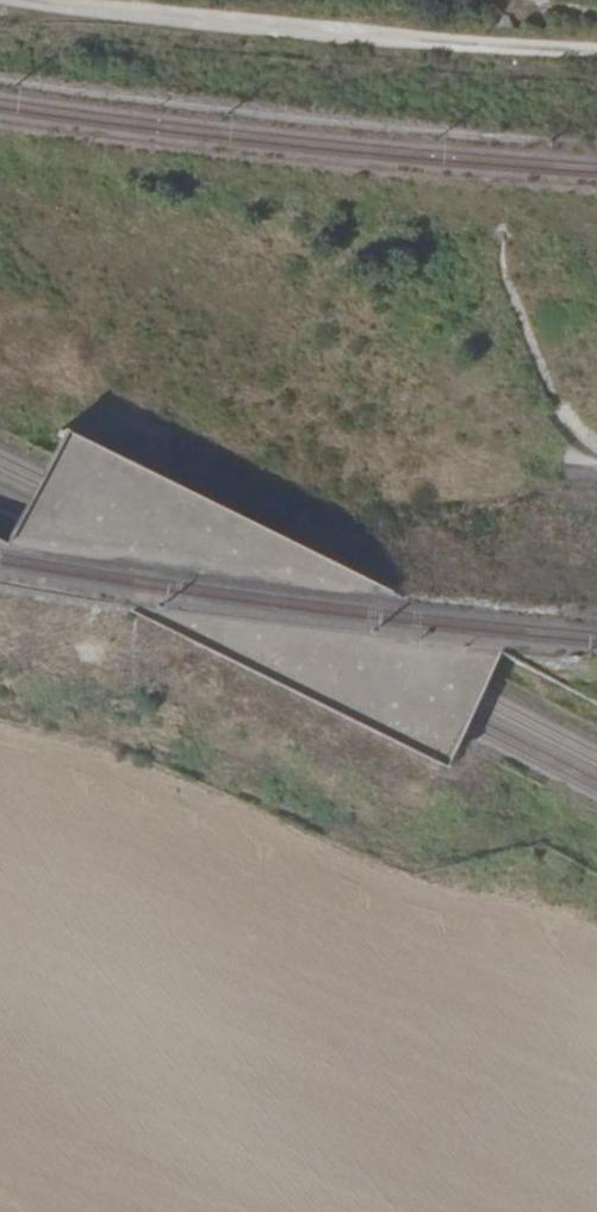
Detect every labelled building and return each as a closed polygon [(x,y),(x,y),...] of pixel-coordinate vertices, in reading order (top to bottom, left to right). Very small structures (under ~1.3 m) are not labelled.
[(106,502),(131,483),(105,449),(82,467),(89,476),(88,477),(106,502)]
